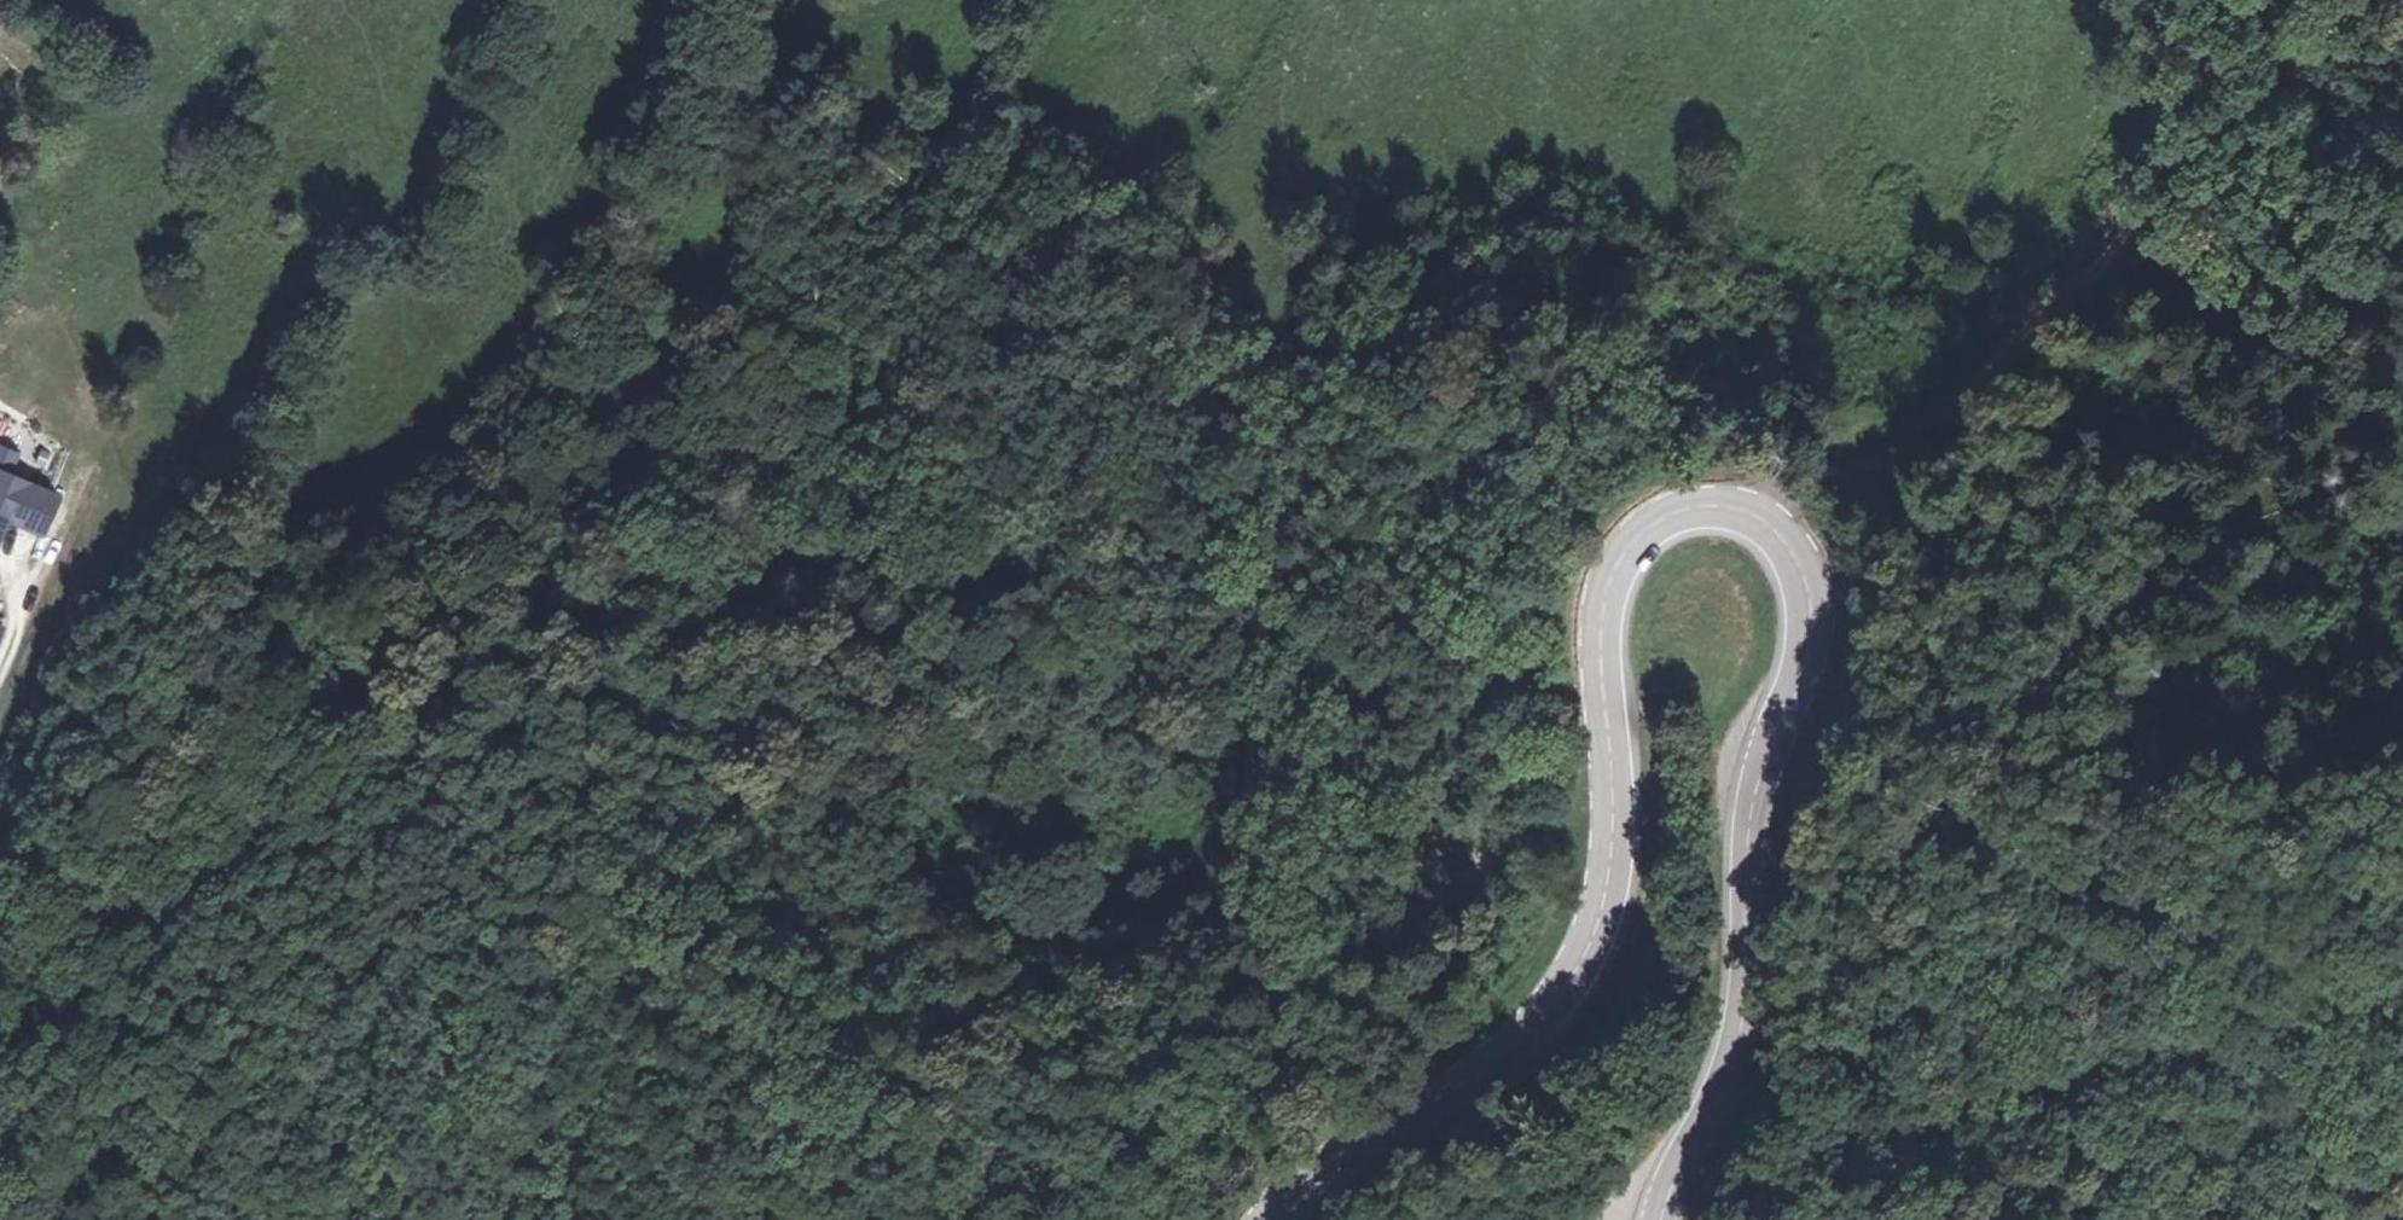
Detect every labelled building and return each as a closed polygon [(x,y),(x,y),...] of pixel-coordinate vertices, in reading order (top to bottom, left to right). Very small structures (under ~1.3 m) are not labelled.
[(0,450),(0,467),(14,473),(22,453),(2,445),(0,450)] [(0,467),(0,547),(13,516),(49,532),(65,495),(14,473),(0,467)] [(0,622),(0,646),(9,626),(0,622)]
